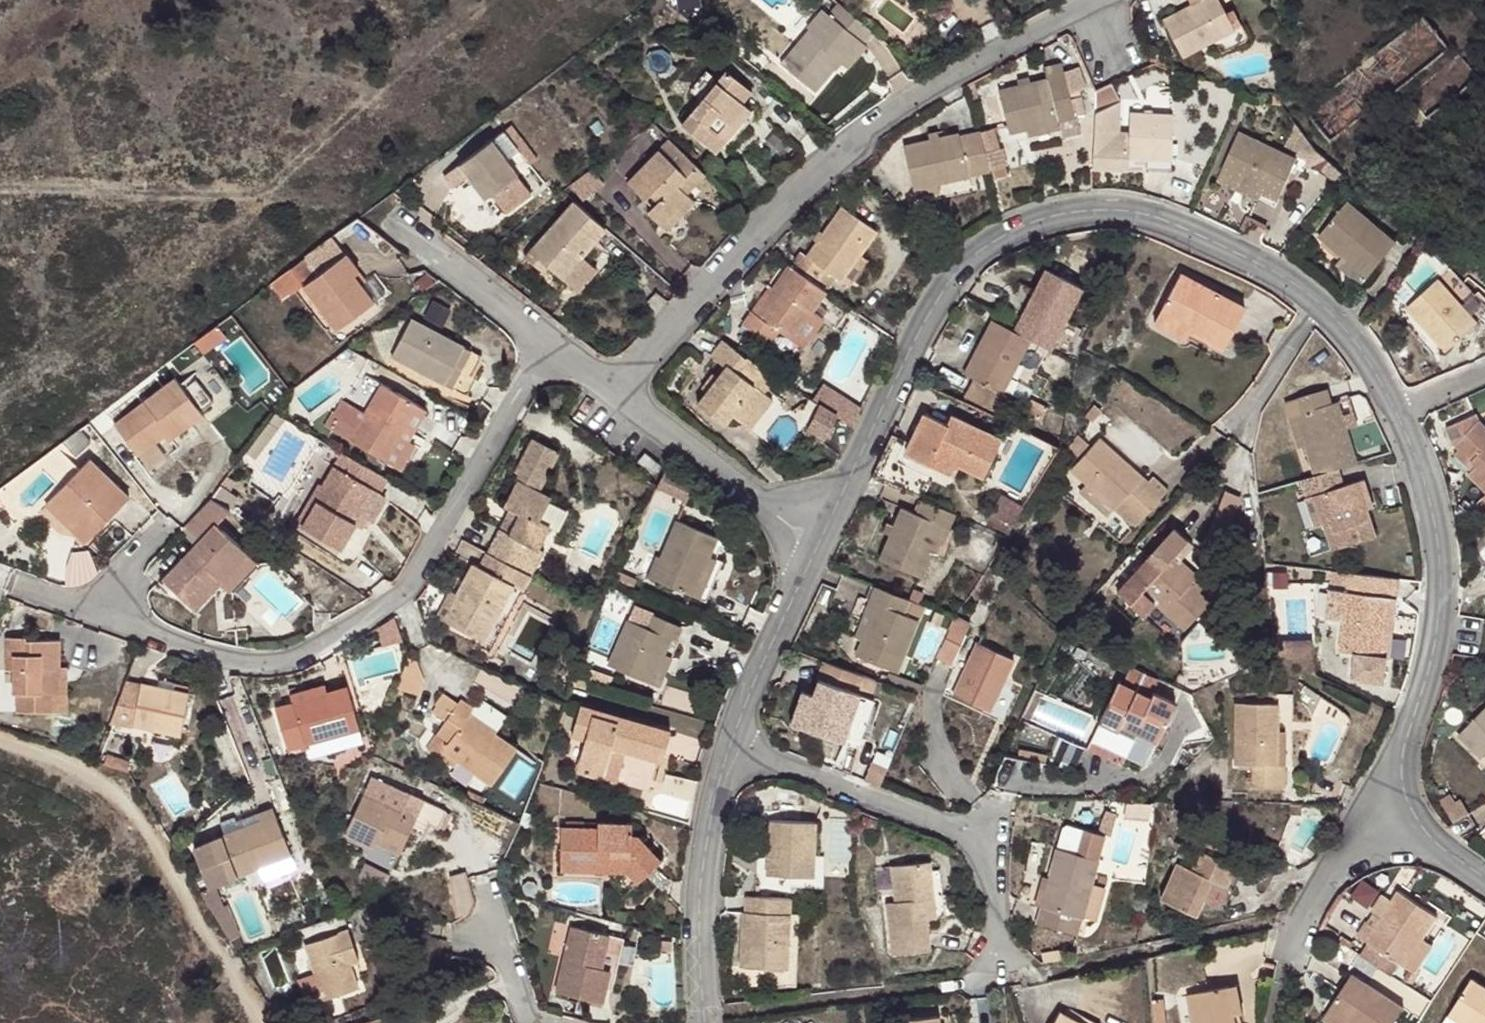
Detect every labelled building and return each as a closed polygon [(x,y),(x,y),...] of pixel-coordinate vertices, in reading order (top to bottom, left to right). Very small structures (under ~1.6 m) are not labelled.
[(1228,0),(1184,0),(1166,8),(1183,46),(1239,22),(1228,0)] [(851,34),(820,1),(803,18),(808,23),(776,55),(812,87),(832,66),(827,61),(851,34)] [(1074,107),(1057,53),(1039,59),(1042,72),(995,89),(1007,129),(1074,107)] [(707,148),(727,126),(723,120),(737,102),(734,100),(743,87),(718,63),(672,116),(707,148)] [(723,120),(727,126),(733,129),(749,112),(737,102),(723,120)] [(1172,107),(1131,102),(1126,148),(1167,152),(1172,107)] [(504,121),(489,131),(517,169),(531,159),(504,121)] [(1243,130),(1227,164),(1286,192),(1302,159),(1243,130)] [(517,169),(489,131),(441,163),(452,180),(467,171),(483,192),(517,169)] [(970,174),(959,132),(904,148),(916,189),(970,174)] [(695,165),(664,135),(622,182),(640,196),(650,185),(658,192),(641,210),(655,219),(672,202),(682,211),(693,199),(676,185),(695,165)] [(1286,192),(1227,164),(1220,179),(1278,208),(1286,192)] [(602,223),(569,195),(518,256),(531,266),(537,260),(558,276),(602,223)] [(797,246),(787,261),(816,280),(823,269),(841,276),(876,221),(838,201),(805,249),(797,246)] [(1400,241),(1349,202),(1323,236),(1371,275),(1400,241)] [(345,250),(333,258),(344,272),(352,268),(355,266),(345,250)] [(344,272),(333,258),(300,281),(332,327),(373,299),(352,268),(344,272)] [(816,280),(787,261),(754,315),(744,309),(734,325),(768,341),(776,328),(795,338),(827,288),(816,280)] [(1081,284),(1046,265),(1014,325),(1049,344),(1081,284)] [(1248,301),(1180,266),(1161,300),(1191,316),(1187,325),(1225,345),(1248,301)] [(1482,325),(1484,313),(1484,306),(1456,269),(1445,278),(1482,325)] [(1482,325),(1445,278),(1412,305),(1448,352),(1482,325)] [(1161,300),(1153,317),(1183,332),(1187,325),(1191,316),(1161,300)] [(459,339),(406,308),(386,344),(439,374),(459,339)] [(973,380),(964,398),(1001,416),(1009,399),(999,394),(1028,335),(990,317),(976,345),(984,347),(969,377),(973,380)] [(760,359),(720,333),(709,348),(726,359),(699,399),(729,417),(732,410),(751,422),(770,389),(750,374),(760,359)] [(199,406),(181,381),(175,373),(112,420),(134,449),(178,418),(185,424),(202,413),(199,406)] [(193,374),(181,381),(199,406),(211,399),(193,374)] [(416,397),(383,377),(353,430),(388,450),(416,397)] [(1341,463),(1358,458),(1339,393),(1334,395),(1329,380),(1303,388),(1307,402),(1299,404),(1319,470),(1341,463)] [(828,381),(818,397),(840,411),(855,421),(862,404),(828,381)] [(831,431),(840,411),(818,397),(809,391),(797,409),(831,431)] [(1481,407),(1447,423),(1458,444),(1477,465),(1471,472),(1484,486),(1484,416),(1481,407)] [(945,419),(920,408),(901,448),(949,469),(954,461),(980,473),(999,433),(950,410),(945,419)] [(508,522),(492,549),(521,563),(534,538),(548,542),(559,520),(547,512),(556,492),(544,486),(565,444),(541,432),(522,468),(528,470),(510,501),(526,510),(518,527),(508,522)] [(1147,469),(1107,432),(1077,465),(1120,503),(1147,469)] [(660,459),(643,445),(635,457),(654,468),(660,459)] [(389,474),(342,448),(323,479),(331,484),(309,520),(345,541),(359,515),(348,508),(356,497),(363,499),(373,481),(382,487),(389,474)] [(91,454),(45,500),(85,539),(131,492),(91,454)] [(1341,463),(1319,470),(1300,476),(1305,489),(1315,485),(1325,518),(1331,536),(1341,532),(1344,538),(1378,528),(1362,470),(1346,476),(1341,463)] [(1174,482),(1159,470),(1124,507),(1139,523),(1174,482)] [(1315,485),(1305,489),(1315,520),(1325,518),(1315,485)] [(1228,486),(1216,519),(1232,525),(1244,492),(1228,486)] [(1003,494),(986,520),(1005,529),(1020,503),(1003,494)] [(965,511),(930,495),(924,509),(910,504),(886,557),(927,576),(950,525),(958,527),(965,511)] [(233,509),(212,497),(186,521),(197,538),(157,575),(185,608),(214,585),(245,558),(218,523),(233,509)] [(714,534),(675,517),(652,577),(705,596),(723,554),(709,548),(714,534)] [(1192,534),(1180,523),(1150,553),(1164,565),(1145,584),(1191,623),(1215,598),(1193,578),(1199,571),(1178,549),(1192,534)] [(521,563),(539,572),(552,544),(548,542),(534,538),(521,563)] [(531,585),(539,572),(521,563),(492,549),(486,560),(479,556),(447,620),(490,641),(521,582),(531,585)] [(255,572),(245,558),(214,585),(226,596),(255,572)] [(1384,573),(1348,568),(1334,645),(1343,646),(1339,669),(1351,673),(1374,677),(1378,652),(1381,652),(1392,593),(1382,590),(1384,573)] [(915,597),(882,583),(876,596),(884,599),(860,654),(898,670),(921,614),(909,610),(915,597)] [(648,681),(658,663),(671,630),(680,632),(685,620),(654,608),(648,622),(630,617),(610,665),(648,681)] [(381,625),(392,641),(403,633),(398,613),(381,625)] [(947,629),(936,653),(952,660),(969,621),(955,615),(947,629)] [(671,630),(658,663),(673,668),(687,636),(680,632),(671,630)] [(16,708),(53,707),(52,686),(70,687),(69,662),(59,661),(59,635),(5,636),(5,668),(10,669),(11,692),(15,691),(16,708)] [(1272,638),(1273,648),(1311,666),(1308,635),(1272,638)] [(1020,659),(982,640),(956,695),(996,712),(1020,659)] [(880,676),(836,657),(822,693),(814,711),(810,722),(853,741),(880,676)] [(367,726),(348,675),(295,696),(315,746),(367,726)] [(127,678),(112,720),(174,741),(189,699),(127,678)] [(476,691),(464,682),(435,714),(447,726),(441,732),(485,770),(516,736),(473,696),(476,691)] [(1159,695),(1128,682),(1109,720),(1129,730),(1132,726),(1165,739),(1186,701),(1163,688),(1159,695)] [(52,686),(53,707),(71,706),(70,687),(52,686)] [(804,707),(814,711),(822,693),(811,689),(804,707)] [(1286,753),(1286,696),(1244,695),(1243,754),(1262,755),(1264,779),(1292,780),(1293,753),(1286,753)] [(579,765),(606,772),(616,740),(629,745),(630,743),(663,754),(672,724),(584,699),(575,728),(589,734),(579,765)] [(1462,736),(1484,759),(1484,758),(1484,714),(1462,736)] [(1057,735),(1049,759),(1074,768),(1082,743),(1057,735)] [(1140,747),(1121,738),(1113,753),(1133,762),(1140,747)] [(616,740),(606,772),(619,775),(629,745),(616,740)] [(346,830),(372,844),(377,838),(402,851),(405,844),(418,851),(430,830),(439,835),(448,817),(375,778),(346,830)] [(259,865),(295,851),(275,803),(260,810),(264,818),(194,847),(210,885),(259,865)] [(557,864),(598,864),(598,854),(634,853),(645,866),(664,848),(645,824),(626,825),(624,810),(592,811),(591,818),(555,821),(557,864)] [(1066,840),(1086,845),(1093,821),(1073,815),(1066,840)] [(818,874),(817,820),(771,819),(772,875),(818,874)] [(1114,827),(1093,821),(1086,845),(1066,840),(1058,869),(1049,898),(1045,914),(1086,925),(1108,851),(1114,827)] [(377,838),(372,844),(368,850),(395,864),(402,851),(377,838)] [(1238,863),(1203,848),(1195,867),(1180,861),(1165,898),(1199,913),(1207,896),(1215,876),(1230,883),(1238,863)] [(300,864),(295,851),(259,865),(264,876),(300,864)] [(598,854),(598,864),(610,863),(611,871),(626,885),(645,866),(634,853),(598,854)] [(928,896),(941,894),(939,859),(899,860),(899,895),(889,896),(890,948),(928,947),(929,913),(928,896)] [(1042,896),(1049,898),(1058,869),(1049,867),(1042,896)] [(1232,884),(1230,883),(1215,876),(1207,896),(1223,903),(1232,884)] [(1442,918),(1405,892),(1379,927),(1371,921),(1360,936),(1418,975),(1437,946),(1427,939),(1442,918)] [(747,895),(747,914),(794,913),(794,894),(747,895)] [(942,912),(941,894),(928,896),(929,913),(942,912)] [(346,906),(303,920),(317,959),(326,986),(359,974),(351,952),(347,940),(357,937),(346,906)] [(797,966),(794,913),(747,914),(751,969),(797,966)] [(809,913),(794,913),(797,966),(812,965),(809,913)] [(601,959),(610,924),(574,916),(558,982),(602,992),(611,963),(601,959)] [(628,929),(610,924),(601,959),(611,963),(612,961),(619,963),(628,929)] [(361,949),(357,937),(347,940),(351,952),(361,949)] [(326,986),(317,959),(300,965),(310,992),(326,986)] [(1356,972),(1331,1007),(1354,1022),(1397,1022),(1408,1006),(1356,972)] [(1476,978),(1451,1013),(1465,1022),(1484,1022),(1484,985),(1476,978)] [(1221,984),(1178,993),(1185,1022),(1228,1022),(1221,984)] [(942,1008),(897,1014),(898,1022),(944,1022),(942,1008)] [(1060,1008),(1051,1022),(1089,1022),(1060,1008)]
